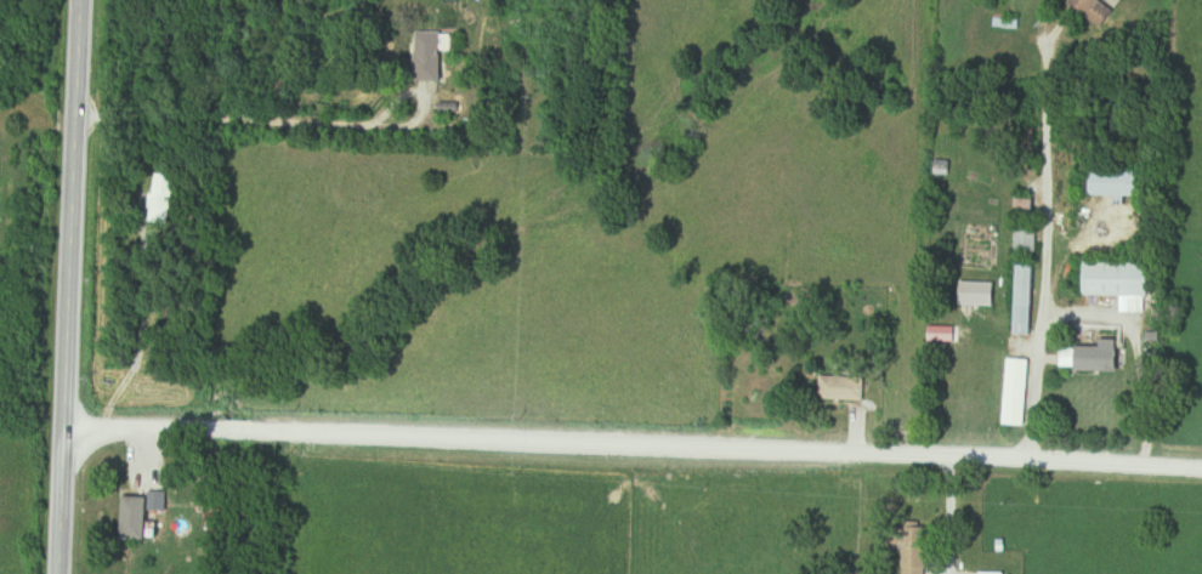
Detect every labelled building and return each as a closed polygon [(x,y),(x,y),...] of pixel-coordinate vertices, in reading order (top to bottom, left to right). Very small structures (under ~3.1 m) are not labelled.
[(447,82),(447,49),(450,49),(450,32),(422,32),(422,83),(447,82)] [(1141,171),(1095,171),(1095,196),(1141,196),(1141,171)] [(181,176),(160,175),(156,223),(177,224),(181,176)] [(1037,228),(1015,228),(1015,253),(1037,253),(1037,228)] [(1090,296),(1133,296),(1133,314),(1149,314),(1149,297),(1155,297),(1155,262),(1090,262),(1090,296)] [(1037,335),(1038,266),(1023,266),(1022,335),(1037,335)] [(997,305),(997,292),(962,292),(962,305),(997,305)] [(1064,371),(1126,371),(1126,348),(1064,348),(1064,371)] [(1032,426),(1034,360),(1012,359),(1010,426),(1032,426)] [(128,538),(154,538),(154,498),(128,498),(128,538)]
